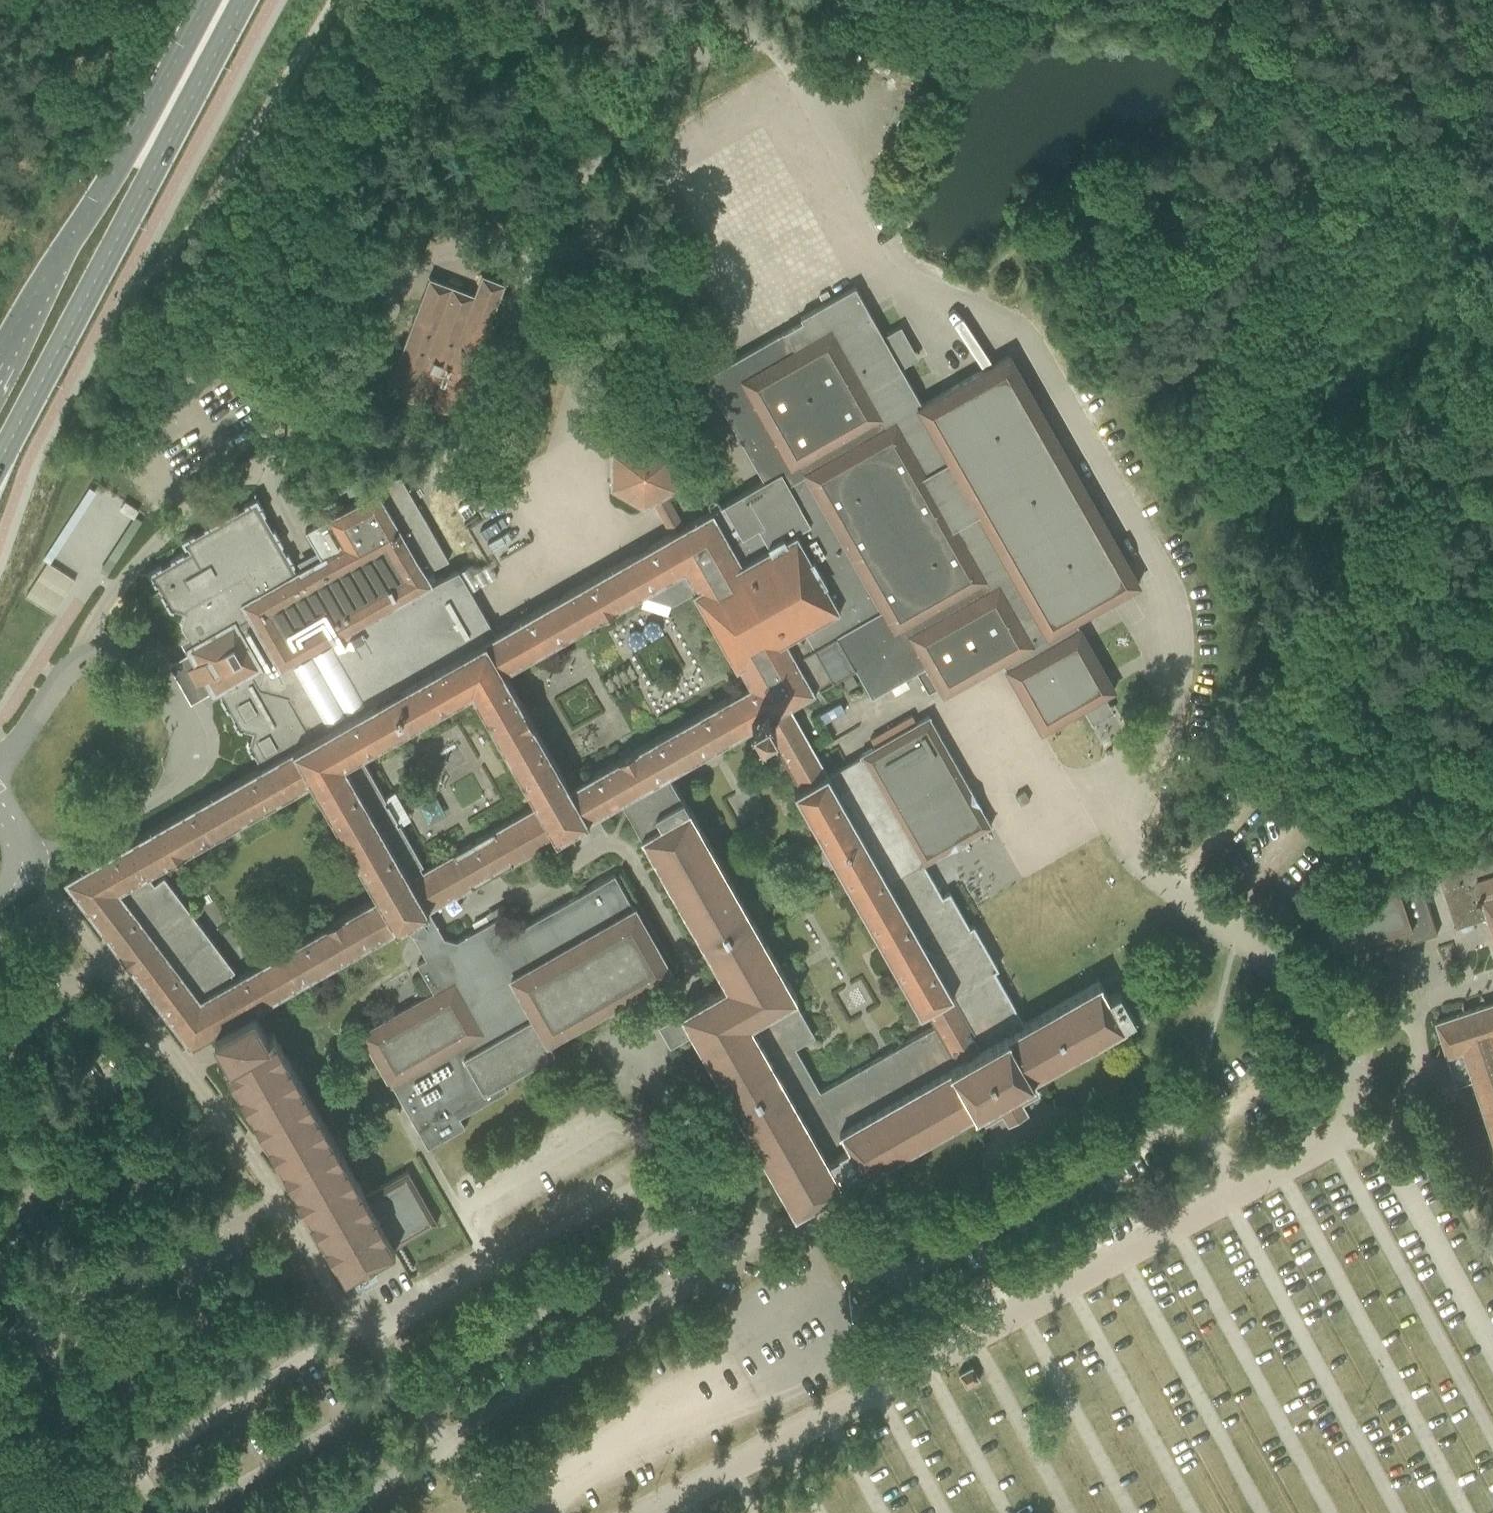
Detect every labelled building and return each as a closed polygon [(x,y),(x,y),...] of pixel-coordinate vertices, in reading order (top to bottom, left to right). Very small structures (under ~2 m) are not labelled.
[(454,415),(505,283),(481,274),(474,294),(429,277),(386,389),(454,415)] [(938,687),(943,695),(1001,662),(1041,731),(1087,705),(1094,718),(1108,710),(1100,698),(1114,690),(1075,620),(1139,584),(1133,574),(1009,355),(922,404),(898,363),(911,356),(897,333),(885,340),(854,286),(800,317),(802,321),(704,376),(763,481),(683,526),(666,495),(676,489),(676,451),(643,432),(610,451),(610,489),(643,508),(653,502),(671,533),(494,634),(458,570),(432,584),(426,573),(448,560),(400,476),(305,530),(320,557),(295,571),(292,566),(295,565),(287,552),(285,553),(281,546),(283,544),(274,528),(272,529),(263,515),(265,514),(256,497),(243,505),(245,507),(235,512),(233,510),(221,517),(222,520),(217,522),(216,520),(203,528),(205,530),(195,535),(193,533),(181,541),(185,548),(187,547),(189,551),(184,554),(183,552),(170,560),(171,562),(161,567),(160,565),(147,572),(155,585),(157,584),(162,593),(160,594),(169,610),(173,611),(173,609),(184,612),(180,626),(197,654),(191,657),(202,676),(213,695),(218,692),(222,698),(219,699),(227,712),(229,711),(234,720),(232,721),(237,730),(241,732),(242,729),(252,732),(249,742),(247,742),(246,746),(251,755),(253,754),(260,766),(63,878),(190,1046),(214,1032),(228,1057),(222,1060),(344,1275),(437,1223),(407,1171),(365,1195),(272,1032),(266,1035),(252,1010),(406,923),(410,931),(426,936),(424,941),(432,954),(417,963),(433,993),(361,1034),(390,1085),(392,1084),(427,1147),(465,1126),(459,1117),(507,1089),(502,1081),(554,1052),(548,1041),(671,971),(634,906),(633,907),(614,874),(506,936),(496,918),(456,941),(444,937),(428,911),(476,884),(507,866),(622,800),(641,834),(640,834),(725,984),(679,1010),(682,1015),(659,1027),(671,1047),(693,1035),(794,1213),(843,1185),(841,1183),(852,1176),(853,1178),(863,1172),(864,1173),(977,1109),(985,1124),(1038,1094),(1029,1079),(1134,1018),(1119,991),(1108,997),(1099,980),(1024,1023),(994,970),(998,968),(973,924),(969,926),(949,891),(942,896),(923,864),(991,825),(928,715),(860,754),(861,756),(828,774),(789,705),(855,668),(871,697),(916,672),(928,693),(938,687)] [(465,526),(475,520),(463,498),(453,504),(465,526)] [(470,590),(497,574),(489,562),(472,572),(467,563),(458,569),(470,590)] [(848,688),(857,683),(852,674),(843,679),(848,688)] [(1020,805),(1029,800),(1024,791),(1015,796),(1020,805)] [(1196,841),(1202,832),(1194,826),(1188,834),(1196,841)] [(1438,870),(1457,927),(1489,916),(1492,928),(1492,852),(1438,870)] [(1361,958),(1438,933),(1418,871),(1313,905),(1328,953),(1357,944),(1361,958)] [(1436,1020),(1448,1057),(1458,1084),(1473,1079),(1492,1139),(1492,1001),(1436,1020)] [(872,1236),(881,1231),(876,1222),(867,1227),(872,1236)] [(969,1365),(957,1372),(965,1384),(977,1377),(969,1365)]
